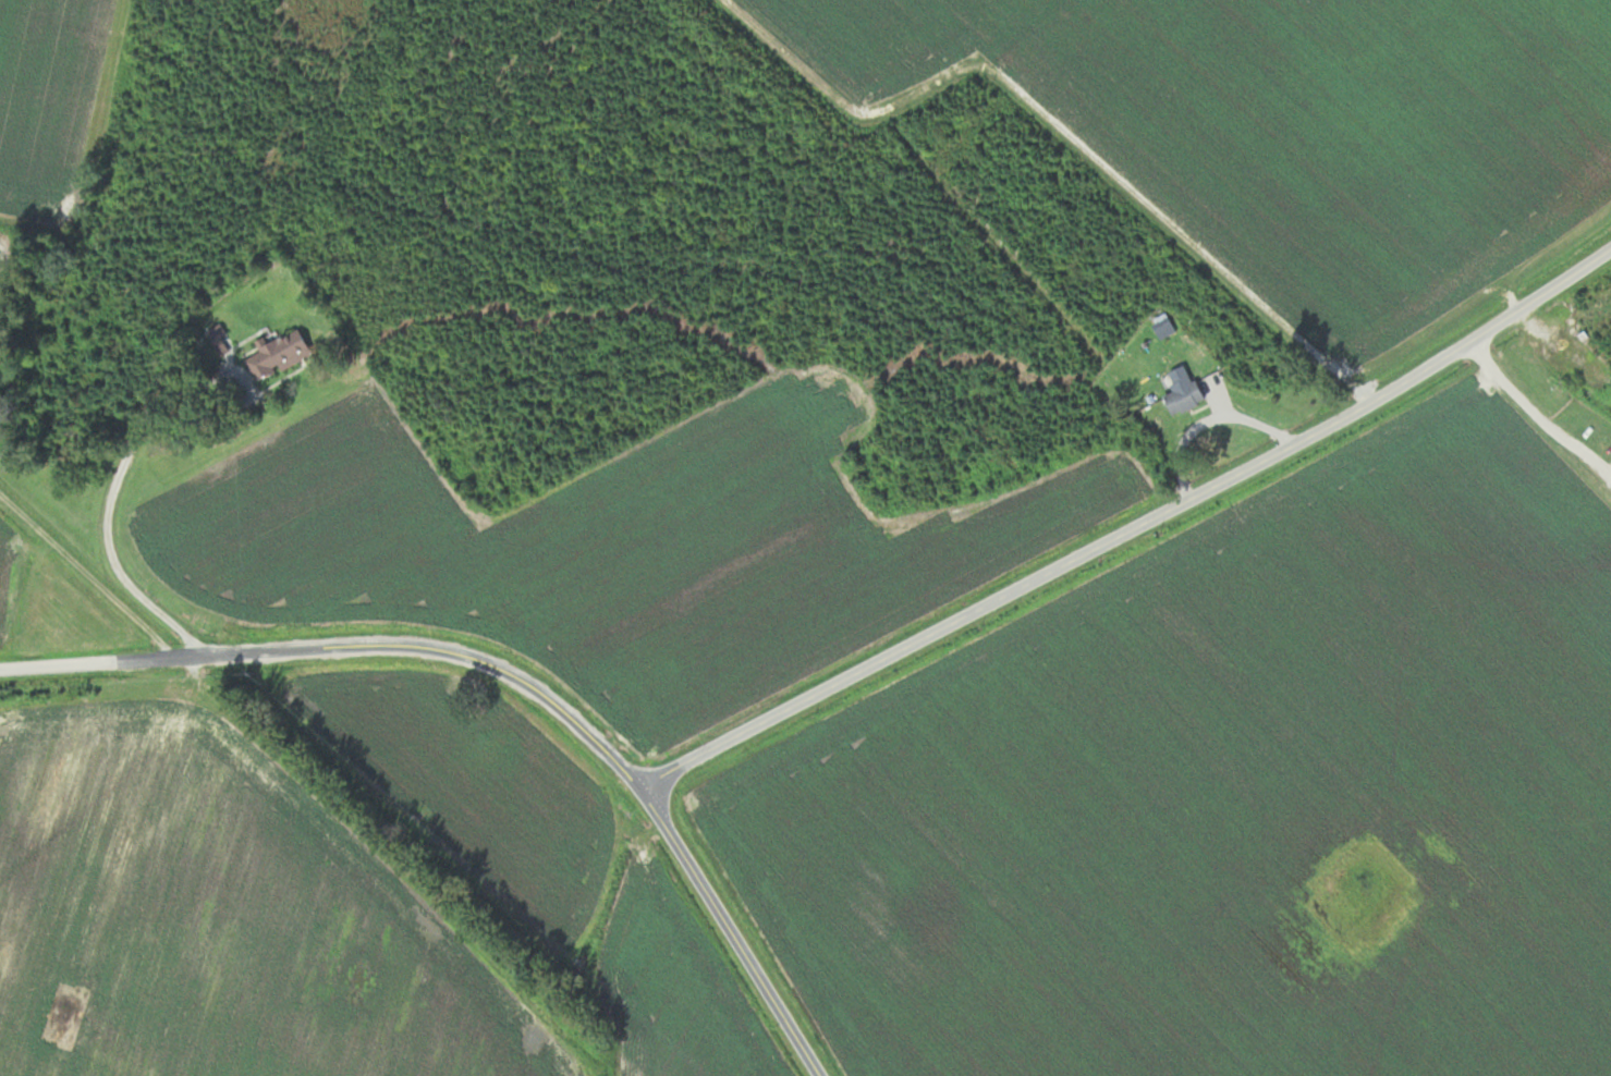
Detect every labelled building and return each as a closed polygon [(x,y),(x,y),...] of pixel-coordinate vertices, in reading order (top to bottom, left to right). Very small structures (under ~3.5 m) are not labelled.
[(243,356),(257,384),(313,357),(299,328),(243,356)] [(1172,418),(1206,404),(1197,381),(1162,395),(1172,418)]
